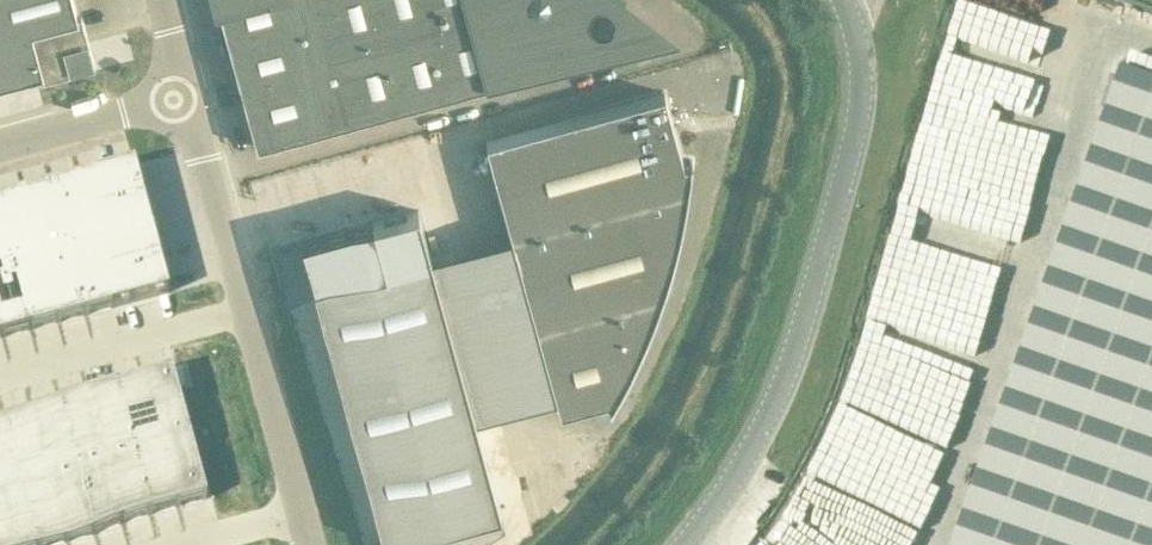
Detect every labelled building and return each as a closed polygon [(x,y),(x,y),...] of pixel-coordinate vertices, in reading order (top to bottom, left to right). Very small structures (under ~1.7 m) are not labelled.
[(87,51),(73,0),(0,0),(0,83),(81,61),(87,51)] [(219,7),(258,147),(536,72),(533,61),(607,41),(624,0),(217,0),(219,7)] [(1029,53),(1033,21),(1004,18),(1000,50),(1029,53)] [(1115,68),(973,544),(1151,544),(1151,79),(1115,68)] [(610,403),(608,406),(610,407),(615,398),(620,390),(629,372),(635,359),(644,342),(647,333),(651,324),(656,310),(661,296),(666,283),(670,269),(674,255),(677,245),(680,231),(683,217),(686,203),(687,193),(689,183),(691,169),(692,159),(690,159),(689,162),(684,161),(665,92),(486,141),(561,412),(605,400),(610,403)] [(169,294),(134,165),(0,201),(0,340),(169,294)] [(430,206),(315,238),(385,490),(500,459),(430,206)] [(979,303),(984,275),(932,264),(928,282),(917,280),(913,303),(963,313),(965,300),(979,303)] [(172,373),(144,380),(161,444),(189,437),(172,373)] [(144,380),(116,388),(133,452),(161,444),(144,380)] [(116,388),(88,395),(106,459),(133,452),(116,388)] [(88,395),(61,403),(78,467),(106,459),(88,395)] [(61,403),(33,410),(50,474),(78,467),(61,403)] [(33,410),(5,418),(22,482),(50,474),(33,410)] [(0,419),(0,488),(22,482),(5,418),(0,419)] [(189,437),(161,444),(179,509),(206,501),(189,437)] [(161,444),(133,452),(151,516),(179,509),(161,444)] [(133,452),(106,459),(123,524),(151,516),(133,452)] [(106,459),(78,467),(95,531),(123,524),(106,459)] [(78,467),(50,474),(67,539),(95,531),(78,467)] [(22,482),(39,544),(44,544),(67,539),(50,474),(22,482)] [(0,488),(0,510),(9,544),(39,544),(22,482),(0,488)] [(0,510),(0,544),(9,544),(0,510)]
